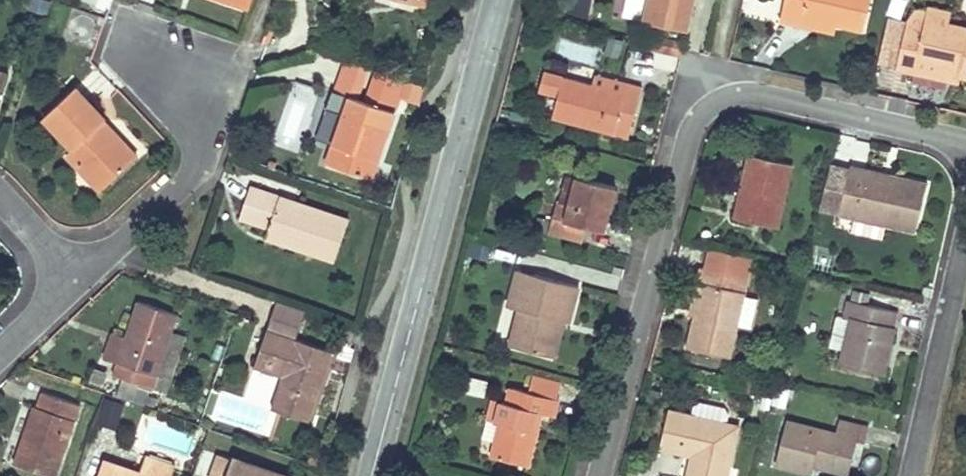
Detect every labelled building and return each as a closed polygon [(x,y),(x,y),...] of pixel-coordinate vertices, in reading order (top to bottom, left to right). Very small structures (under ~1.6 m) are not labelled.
[(249,10),(252,0),(220,0),(249,10)] [(645,20),(687,29),(693,0),(649,0),(645,20)] [(781,21),(800,25),(801,17),(836,25),(864,31),(870,0),(785,0),(781,21)] [(949,13),(931,9),(930,9),(914,11),(907,21),(923,25),(925,18),(947,23),(949,13)] [(836,25),(801,17),(800,25),(834,33),(836,25)] [(947,23),(925,18),(923,25),(907,21),(896,68),(913,72),(948,80),(957,82),(958,75),(965,76),(965,27),(947,23)] [(649,35),(647,41),(666,45),(683,49),(684,43),(649,35)] [(604,53),(619,57),(623,40),(608,36),(604,53)] [(683,49),(666,45),(665,53),(681,57),(683,49)] [(342,60),(332,90),(333,91),(358,99),(369,68),(342,60)] [(0,70),(0,97),(8,73),(0,70)] [(358,99),(333,91),(332,90),(325,109),(331,111),(342,115),(333,143),(326,164),(371,179),(394,112),(405,80),(376,71),(365,101),(358,99)] [(948,80),(913,72),(911,81),(943,89),(948,80)] [(592,84),(625,93),(627,83),(595,74),(592,84)] [(563,76),(552,118),(628,138),(642,87),(627,83),(625,93),(592,84),(563,76)] [(106,184),(136,156),(110,128),(106,131),(99,124),(102,120),(104,119),(74,87),(43,117),(72,148),(65,154),(76,165),(82,159),(106,184)] [(414,97),(403,93),(399,104),(410,107),(414,97)] [(321,139),(333,143),(342,115),(331,111),(321,139)] [(102,120),(99,124),(106,131),(110,128),(102,120)] [(749,155),(735,218),(778,228),(792,165),(749,155)] [(82,159),(76,165),(100,190),(106,184),(82,159)] [(849,168),(831,164),(826,185),(844,190),(849,168)] [(844,190),(826,185),(820,208),(855,215),(885,223),(916,230),(926,186),(894,178),(893,183),(883,181),(884,176),(849,168),(844,190)] [(568,208),(576,177),(566,174),(557,205),(568,208)] [(615,187),(576,177),(568,208),(565,220),(553,217),(552,221),(549,233),(582,242),(586,227),(604,231),(615,187)] [(348,220),(250,187),(244,203),(274,213),(269,227),(265,237),(335,261),(348,220)] [(269,227),(274,213),(244,203),(239,217),(269,227)] [(557,205),(553,217),(565,220),(568,208),(557,205)] [(534,230),(549,233),(552,221),(537,217),(534,230)] [(486,260),(488,252),(476,249),(474,257),(486,260)] [(832,273),(835,258),(817,255),(815,269),(832,273)] [(689,348),(729,357),(737,325),(744,295),(748,277),(701,267),(697,282),(704,283),(697,315),(689,348)] [(579,286),(517,270),(508,306),(520,309),(510,345),(546,355),(556,319),(564,321),(569,322),(579,286)] [(697,315),(704,283),(697,282),(690,313),(697,315)] [(840,364),(882,374),(898,311),(868,304),(870,293),(855,289),(852,300),(849,299),(845,315),(852,316),(851,319),(844,349),(840,364)] [(751,328),(758,298),(744,295),(737,325),(751,328)] [(153,389),(178,315),(137,302),(117,362),(113,375),(153,389)] [(277,304),(267,332),(295,342),(296,340),(305,314),(277,304)] [(498,334),(507,336),(515,310),(507,307),(498,334)] [(851,319),(837,315),(830,345),(844,349),(851,319)] [(564,321),(556,319),(546,355),(555,357),(564,321)] [(295,342),(267,332),(255,365),(285,376),(273,410),(290,416),(292,411),(309,417),(332,352),(296,340),(295,342)] [(105,358),(117,362),(125,337),(113,333),(105,358)] [(588,406),(592,388),(582,386),(577,403),(588,406)] [(553,417),(557,400),(512,387),(507,403),(502,402),(501,404),(496,420),(496,422),(501,423),(492,457),(527,466),(536,431),(531,430),(526,429),(528,422),(533,423),(536,412),(553,417)] [(42,393),(37,408),(34,406),(14,464),(49,475),(56,475),(80,406),(42,393)] [(123,405),(109,401),(101,424),(115,429),(123,405)] [(501,404),(492,402),(488,418),(496,420),(501,404)] [(292,411),(290,416),(307,421),(309,417),(292,411)] [(669,411),(661,448),(693,456),(699,457),(698,462),(692,461),(689,475),(728,475),(739,427),(669,411)] [(787,421),(775,463),(812,473),(814,464),(849,473),(857,440),(865,442),(869,427),(839,419),(836,434),(787,421)] [(485,421),(479,450),(489,452),(496,423),(485,421)] [(232,458),(231,460),(218,456),(212,474),(214,475),(283,475),(232,458)] [(98,475),(172,475),(175,467),(146,457),(140,473),(103,461),(98,475)]
